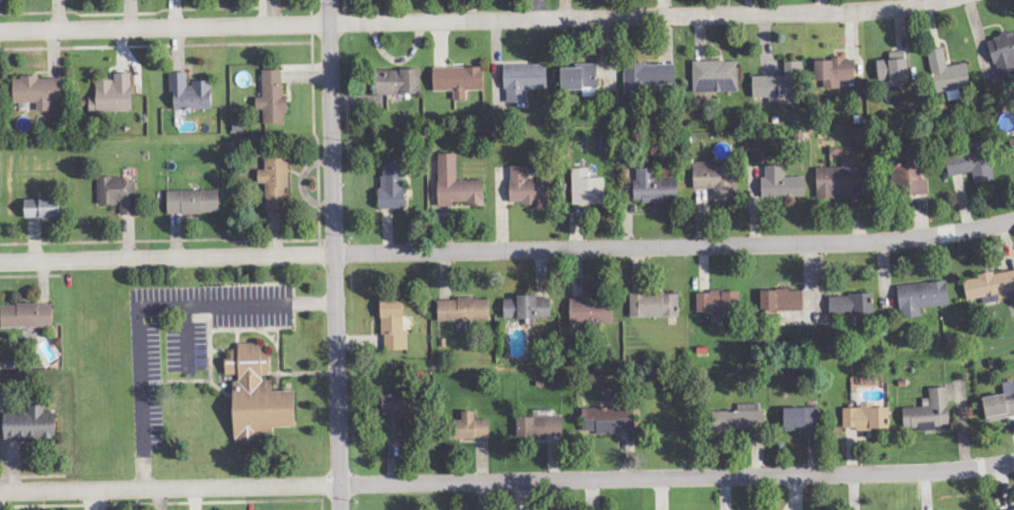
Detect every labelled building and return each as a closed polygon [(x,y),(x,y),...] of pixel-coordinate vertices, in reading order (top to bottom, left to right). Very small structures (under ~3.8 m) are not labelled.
[(1013,74),(1013,33),(989,39),(999,78),(1013,74)] [(968,62),(948,66),(945,48),(933,50),(940,91),(972,86),(968,62)] [(890,59),(878,60),(879,81),(910,79),(909,51),(890,52),(890,59)] [(856,80),(856,59),(816,59),(816,80),(824,80),(824,89),(841,88),(841,80),(856,80)] [(740,91),(739,60),(694,61),(694,92),(740,91)] [(754,76),(754,98),(771,97),(771,103),(802,103),(802,61),(785,61),(785,76),(754,76)] [(625,64),(626,89),(676,87),(676,63),(625,64)] [(505,65),(506,103),(528,103),(527,89),(548,88),(548,64),(505,65)] [(435,91),(454,91),(454,101),(468,100),(468,90),(485,90),(484,66),(434,68),(435,91)] [(264,124),(286,124),(285,69),(263,70),(263,97),(257,97),(257,108),(264,108),(264,124)] [(421,69),(377,70),(378,94),(422,93),(421,69)] [(189,80),(189,72),(170,72),(171,92),(175,92),(175,110),(213,109),(212,80),(189,80)] [(96,80),(96,97),(90,97),(89,111),(132,112),(133,73),(114,73),(114,80),(96,80)] [(15,103),(38,103),(38,111),(51,111),(51,102),(63,102),(63,77),(14,78),(15,103)] [(994,180),(986,138),(973,140),(975,151),(946,156),(950,176),(973,172),(975,184),(994,180)] [(922,179),(920,149),(908,150),(908,165),(893,165),(895,195),(928,193),(928,179),(922,179)] [(438,153),(439,207),(485,206),(485,179),(458,179),(457,153),(438,153)] [(837,199),(837,191),(868,190),(867,157),(843,157),(843,167),(817,167),(818,200),(837,199)] [(289,158),(265,158),(265,170),(258,170),(258,184),(266,184),(266,211),(288,211),(288,188),(290,188),(289,158)] [(404,160),(381,160),(382,209),(405,208),(404,160)] [(695,189),(715,188),(715,201),(738,200),(737,166),(716,167),(716,162),(694,162),(695,189)] [(807,196),(806,176),(786,177),(786,164),(766,165),(766,177),(762,177),(763,198),(807,196)] [(528,165),(511,165),(511,203),(551,203),(551,180),(528,180),(528,165)] [(606,204),(605,177),(590,178),(589,168),(572,168),(573,205),(606,204)] [(657,180),(657,168),(635,169),(636,203),(679,201),(678,179),(657,180)] [(137,214),(136,181),(126,181),(125,176),(97,177),(98,205),(120,204),(121,215),(137,214)] [(168,214),(220,213),(219,190),(168,190),(168,214)] [(61,217),(60,198),(25,199),(26,218),(61,217)] [(968,302),(985,298),(986,301),(1013,295),(1013,270),(995,274),(994,272),(963,279),(968,302)] [(899,284),(900,318),(922,317),(922,306),(949,305),(948,282),(899,284)] [(762,291),(762,312),(804,310),(803,289),(762,291)] [(741,291),(697,292),(698,312),(741,311),(741,291)] [(630,294),(631,317),(680,316),(680,293),(630,294)] [(830,296),(831,316),(875,314),(874,294),(830,296)] [(551,296),(505,297),(505,319),(552,318),(551,296)] [(570,299),(571,325),(614,324),(613,296),(582,296),(582,298),(570,299)] [(490,320),(490,298),(438,300),(439,321),(490,320)] [(406,350),(405,299),(382,299),(383,350),(406,350)] [(2,328),(54,327),(54,303),(1,305),(2,328)] [(237,442),(249,442),(261,438),(274,438),(274,428),(297,427),(297,391),(273,391),(273,380),(270,375),(270,350),(263,350),(262,343),(239,343),(239,349),(232,349),(232,358),(226,360),(226,375),(234,381),(235,438),(237,442)] [(988,421),(1013,416),(1013,381),(1003,383),(1005,394),(984,398),(988,421)] [(904,408),(905,430),(937,429),(937,426),(951,426),(949,388),(930,388),(931,398),(923,399),(923,407),(904,408)] [(409,414),(409,394),(384,395),(385,439),(405,438),(404,414),(409,414)] [(714,411),(715,433),(764,431),(763,403),(738,404),(738,410),(714,411)] [(844,408),(844,430),(891,429),(891,407),(874,408),(874,403),(861,403),(862,408),(844,408)] [(5,439),(57,440),(57,412),(45,412),(45,405),(30,405),(29,413),(5,412),(5,439)] [(621,434),(621,430),(636,430),(635,407),(584,408),(585,434),(621,434)] [(786,408),(786,431),(821,430),(821,407),(786,408)] [(476,411),(463,411),(463,420),(459,420),(459,439),(490,438),(490,419),(477,420),(476,411)] [(518,417),(518,437),(563,437),(563,417),(518,417)]
